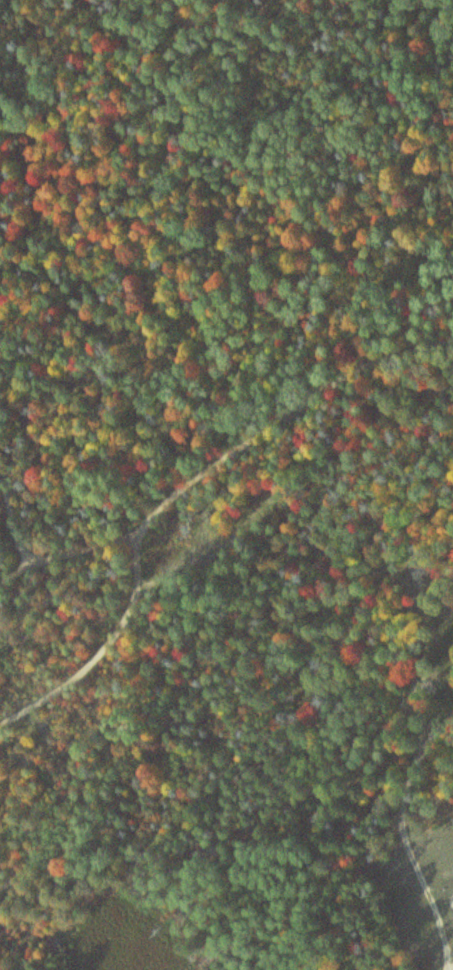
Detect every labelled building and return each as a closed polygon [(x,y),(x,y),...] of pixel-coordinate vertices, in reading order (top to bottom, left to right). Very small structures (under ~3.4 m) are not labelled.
[(200,555),(203,561),(221,553),(219,547),(200,555)]
